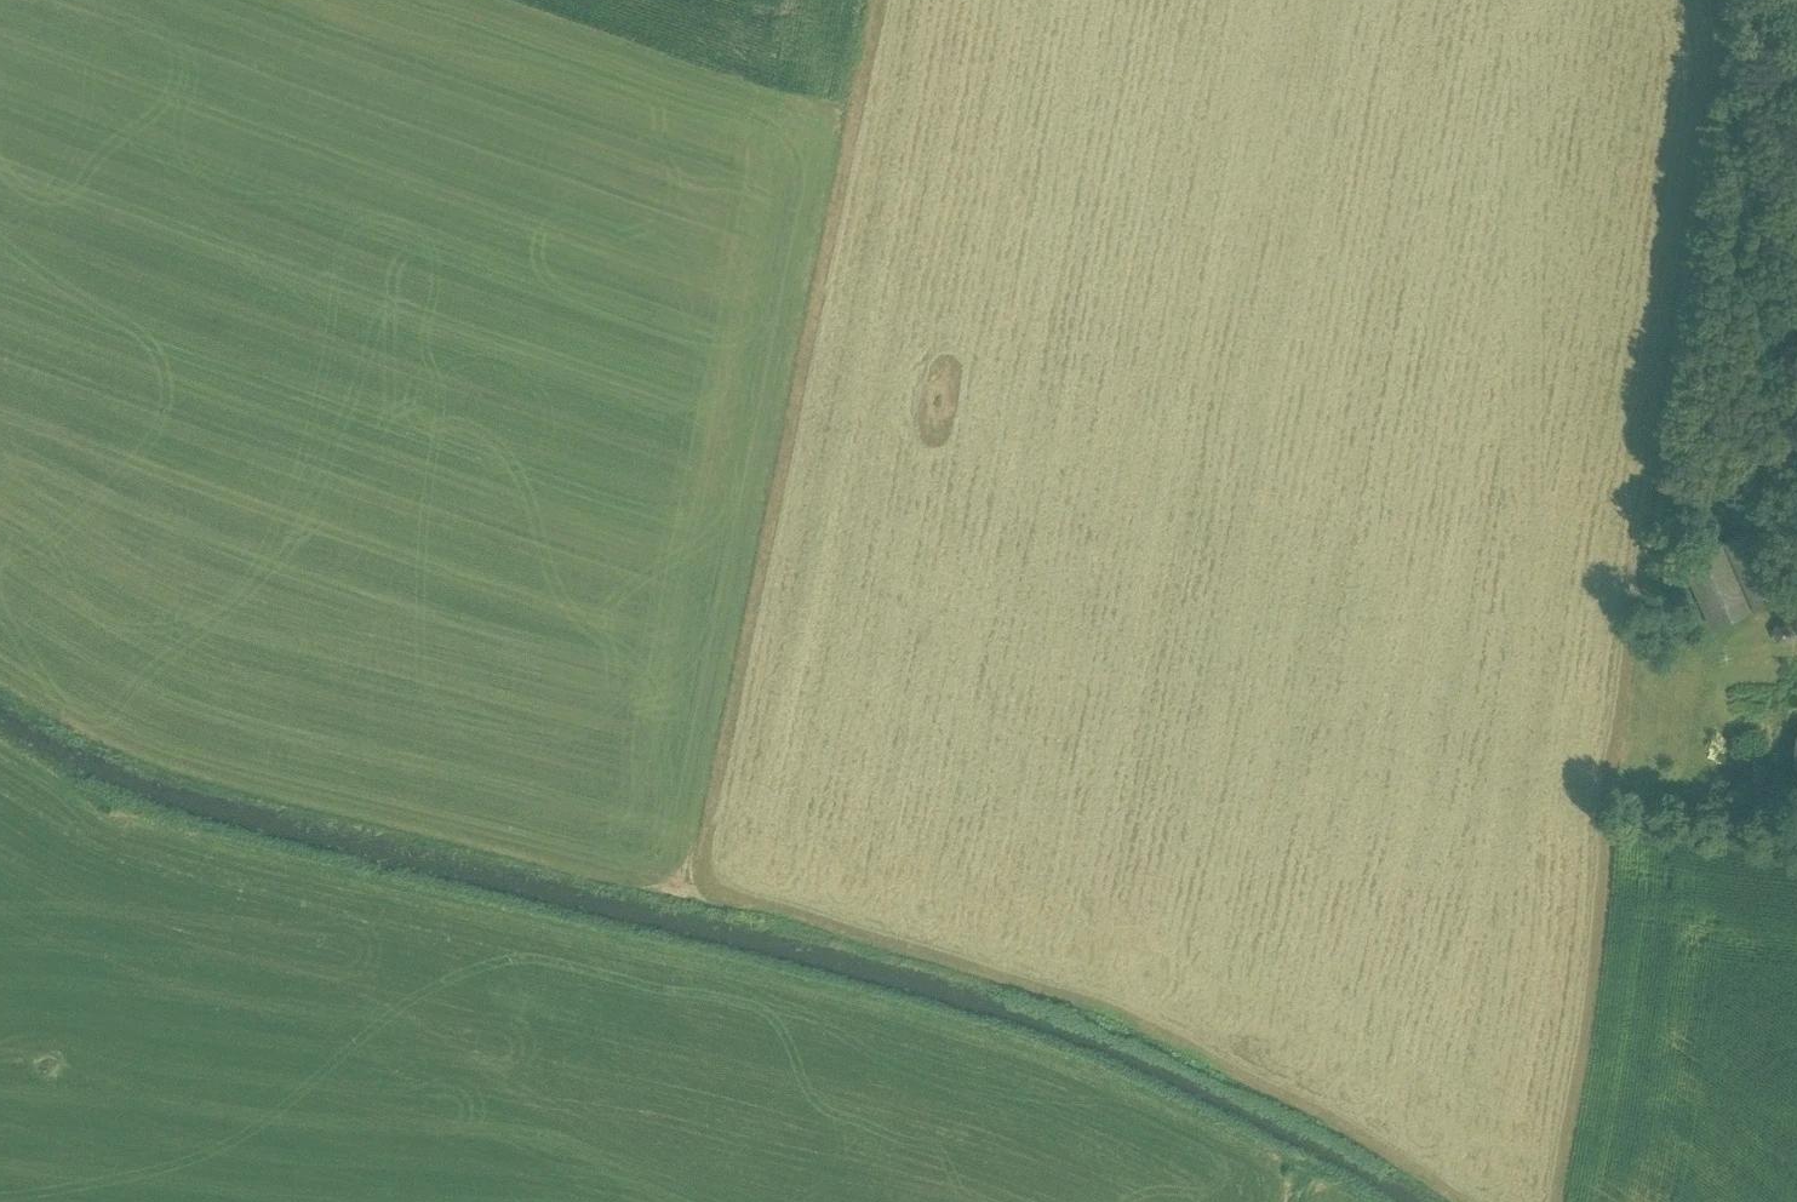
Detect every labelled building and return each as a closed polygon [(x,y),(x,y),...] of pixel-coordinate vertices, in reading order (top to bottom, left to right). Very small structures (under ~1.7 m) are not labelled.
[(1716,626),(1791,593),(1761,526),(1686,559),(1716,626)] [(1778,642),(1788,643),(1794,635),(1790,625),(1780,624),(1773,632),(1778,642)]
